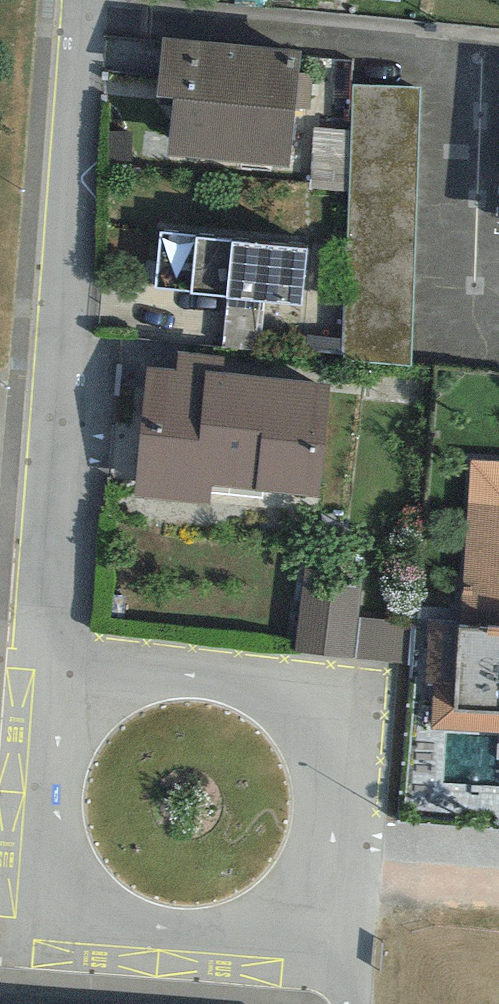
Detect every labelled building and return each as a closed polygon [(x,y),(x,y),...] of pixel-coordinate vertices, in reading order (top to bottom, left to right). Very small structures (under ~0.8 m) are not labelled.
[(173,98),(167,156),(290,167),(301,50),(162,38),(157,96),(173,98)] [(419,88),(352,86),(343,362),(410,364),(419,88)] [(301,305),(306,250),(232,243),(232,241),(196,238),(197,235),(160,232),(155,287),(193,291),(193,294),(227,297),(227,298),(301,305)] [(227,358),(177,353),(176,369),(147,366),(134,497),(211,505),(213,486),(318,497),(329,383),(226,372),(227,358)] [(469,460),(459,621),(459,624),(498,626),(498,462),(469,460)] [(360,588),(301,582),(294,654),(407,665),(411,623),(358,618),(360,588)] [(429,619),(425,684),(434,685),(431,728),(498,732),(498,626),(459,624),(459,621),(429,619)]
